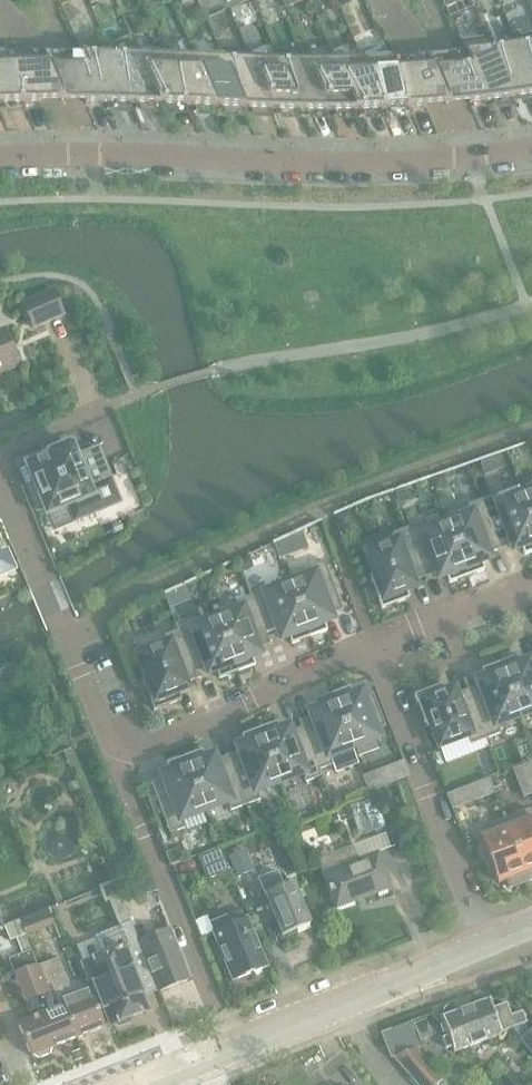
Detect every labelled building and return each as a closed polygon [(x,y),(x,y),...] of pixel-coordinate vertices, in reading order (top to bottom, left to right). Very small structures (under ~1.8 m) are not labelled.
[(455,0),(442,0),(445,9),(456,4),(455,0)] [(241,15),(233,19),(235,25),(243,21),(241,15)] [(514,36),(531,78),(531,33),(514,36)] [(514,36),(488,38),(513,98),(531,96),(531,78),(514,36)] [(513,98),(488,38),(462,42),(487,102),(513,98)] [(487,102),(462,42),(460,42),(460,43),(464,53),(449,55),(469,104),(487,102)] [(244,109),(218,50),(222,60),(195,59),(215,108),(244,109)] [(272,110),(247,51),(218,50),(244,109),(272,110)] [(300,111),(279,62),(252,61),(248,51),(247,51),(272,110),(300,111)] [(86,103),(65,55),(65,54),(46,54),(21,55),(3,55),(24,105),(41,104),(66,104),(86,104),(86,103)] [(103,104),(83,55),(65,54),(65,55),(86,103),(86,104),(103,104)] [(3,55),(0,55),(0,105),(24,105),(3,55)] [(131,104),(111,55),(103,55),(83,55),(103,104),(131,104)] [(159,106),(138,56),(111,55),(131,104),(159,106)] [(469,104),(449,55),(431,57),(406,59),(389,60),(409,109),(426,108),(452,106),(469,104)] [(187,107),(166,58),(138,56),(159,106),(187,107)] [(215,108),(195,59),(166,58),(187,107),(215,108)] [(409,109),(389,60),(368,61),(362,61),(382,110),(409,109)] [(382,110),(362,61),(334,62),(355,111),(382,110)] [(327,111),(307,62),(285,62),(279,62),(300,111),(327,111)] [(355,111),(334,62),(313,62),(307,62),(327,111),(355,111)] [(66,314),(55,289),(24,303),(35,327),(66,314)] [(5,330),(0,333),(0,370),(18,362),(5,330)] [(70,445),(69,443),(47,452),(47,454),(24,463),(32,483),(26,486),(35,509),(42,506),(45,514),(68,505),(73,520),(119,501),(97,448),(77,456),(72,444),(70,445)] [(448,488),(443,476),(431,481),(435,493),(448,488)] [(522,495),(518,486),(481,501),(500,550),(519,543),(524,556),(531,553),(531,522),(522,495)] [(411,502),(406,490),(395,494),(399,506),(411,502)] [(522,495),(531,522),(531,491),(522,495)] [(500,550),(481,501),(466,506),(469,515),(447,523),(467,577),(485,571),(480,558),(500,550)] [(355,526),(350,513),(337,518),(342,532),(355,526)] [(467,577),(447,523),(424,532),(421,523),(406,529),(425,578),(444,571),(449,584),(467,577)] [(325,537),(320,527),(309,531),(313,542),(325,537)] [(425,578),(406,529),(391,535),(395,543),(366,554),(374,575),(369,577),(382,609),(409,599),(404,586),(425,578)] [(12,571),(4,553),(5,553),(2,546),(0,547),(0,576),(12,571)] [(254,569),(249,558),(238,563),(242,573),(254,569)] [(343,611),(324,562),(309,567),(312,576),(289,584),(309,638),(327,631),(322,618),(343,611)] [(219,586),(215,575),(204,579),(208,591),(219,586)] [(309,638),(289,584),(266,593),(263,585),(248,590),(250,596),(268,639),(287,632),(292,645),(309,638)] [(182,603),(177,592),(167,597),(172,608),(182,603)] [(268,639),(250,596),(236,602),(239,610),(216,619),(237,673),(254,666),(250,653),(270,645),(268,639)] [(237,673),(216,619),(194,627),(190,619),(175,625),(177,631),(195,674),(214,666),(219,679),(237,673)] [(127,636),(123,624),(111,628),(116,640),(127,636)] [(195,674),(177,631),(164,636),(167,645),(138,655),(146,677),(142,679),(154,711),(181,701),(176,688),(198,680),(195,674)] [(522,670),(517,657),(500,663),(520,717),(531,713),(531,666),(522,670)] [(0,667),(0,683),(21,669),(14,658),(0,667)] [(520,717),(500,663),(482,670),(487,683),(467,691),(486,740),(500,734),(497,726),(520,717)] [(486,740),(467,691),(447,698),(442,685),(414,696),(427,728),(431,727),(439,748),(468,737),(471,745),(486,740)] [(385,727),(373,694),(355,701),(350,688),(332,695),(353,749),(378,739),(375,731),(385,727)] [(353,749),(332,695),(315,701),(319,714),(299,722),(301,728),(319,771),(333,766),(329,757),(353,749)] [(319,771),(301,728),(282,736),(277,723),(260,729),(280,783),(303,775),(306,783),(321,777),(319,771)] [(280,783),(260,729),(242,736),(247,749),(227,757),(245,806),(260,800),(257,792),(280,783)] [(245,806),(227,757),(207,764),(202,751),(185,758),(205,812),(228,803),(231,811),(245,806)] [(205,812),(185,758),(167,764),(172,777),(151,785),(170,834),(185,829),(182,820),(205,812)] [(527,765),(514,770),(523,797),(531,794),(531,779),(527,765)] [(386,784),(381,771),(363,777),(369,791),(386,784)] [(494,794),(489,780),(471,787),(476,800),(494,794)] [(385,828),(375,798),(348,808),(359,837),(385,828)] [(529,811),(505,820),(529,882),(531,880),(531,818),(529,811)] [(529,882),(505,820),(474,831),(483,856),(487,854),(499,884),(506,881),(509,889),(529,882)] [(391,889),(378,853),(358,861),(352,846),(317,860),(336,909),(391,889)] [(228,872),(218,848),(197,856),(207,880),(228,872)] [(180,862),(175,851),(165,854),(170,866),(180,862)] [(152,879),(119,891),(123,903),(157,891),(152,879)] [(310,925),(296,892),(297,891),(292,880),(282,885),(283,888),(265,895),(282,936),(310,925)] [(49,910),(20,921),(22,925),(25,935),(54,924),(50,915),(49,910)] [(267,968),(247,919),(246,920),(242,911),(210,924),(233,982),(267,968)] [(13,923),(3,927),(9,941),(16,938),(24,935),(25,935),(22,925),(20,921),(13,923)] [(84,959),(111,1026),(114,1025),(118,1026),(125,1024),(125,1021),(163,1006),(131,924),(98,936),(104,951),(84,959)] [(139,943),(144,956),(158,993),(188,981),(168,932),(139,943)] [(22,955),(8,960),(25,1002),(43,995),(41,992),(51,989),(50,986),(45,984),(44,985),(37,967),(31,952),(30,950),(24,935),(16,938),(22,955)] [(58,959),(37,967),(44,985),(45,984),(50,986),(51,989),(52,992),(59,1009),(65,1006),(78,1038),(104,1028),(91,995),(89,996),(87,991),(73,997),(58,959)] [(31,1018),(18,1023),(31,1057),(33,1057),(38,1060),(50,1056),(51,1050),(78,1039),(78,1038),(65,1006),(59,1009),(52,992),(51,989),(41,992),(43,995),(25,1002),(31,1018)] [(511,1016),(506,1005),(492,1010),(489,1002),(442,1019),(444,1024),(440,1025),(443,1034),(447,1032),(454,1052),(501,1035),(501,1033),(512,1029),(520,1039),(519,1040),(531,1055),(531,1029),(527,1033),(524,1024),(526,1024),(522,1012),(511,1016)] [(420,1047),(410,1023),(381,1034),(391,1059),(394,1058),(415,1049),(420,1047)] [(415,1049),(394,1058),(417,1084),(437,1084),(442,1080),(415,1049)] [(80,1050),(71,1053),(74,1061),(83,1058),(80,1050)]
